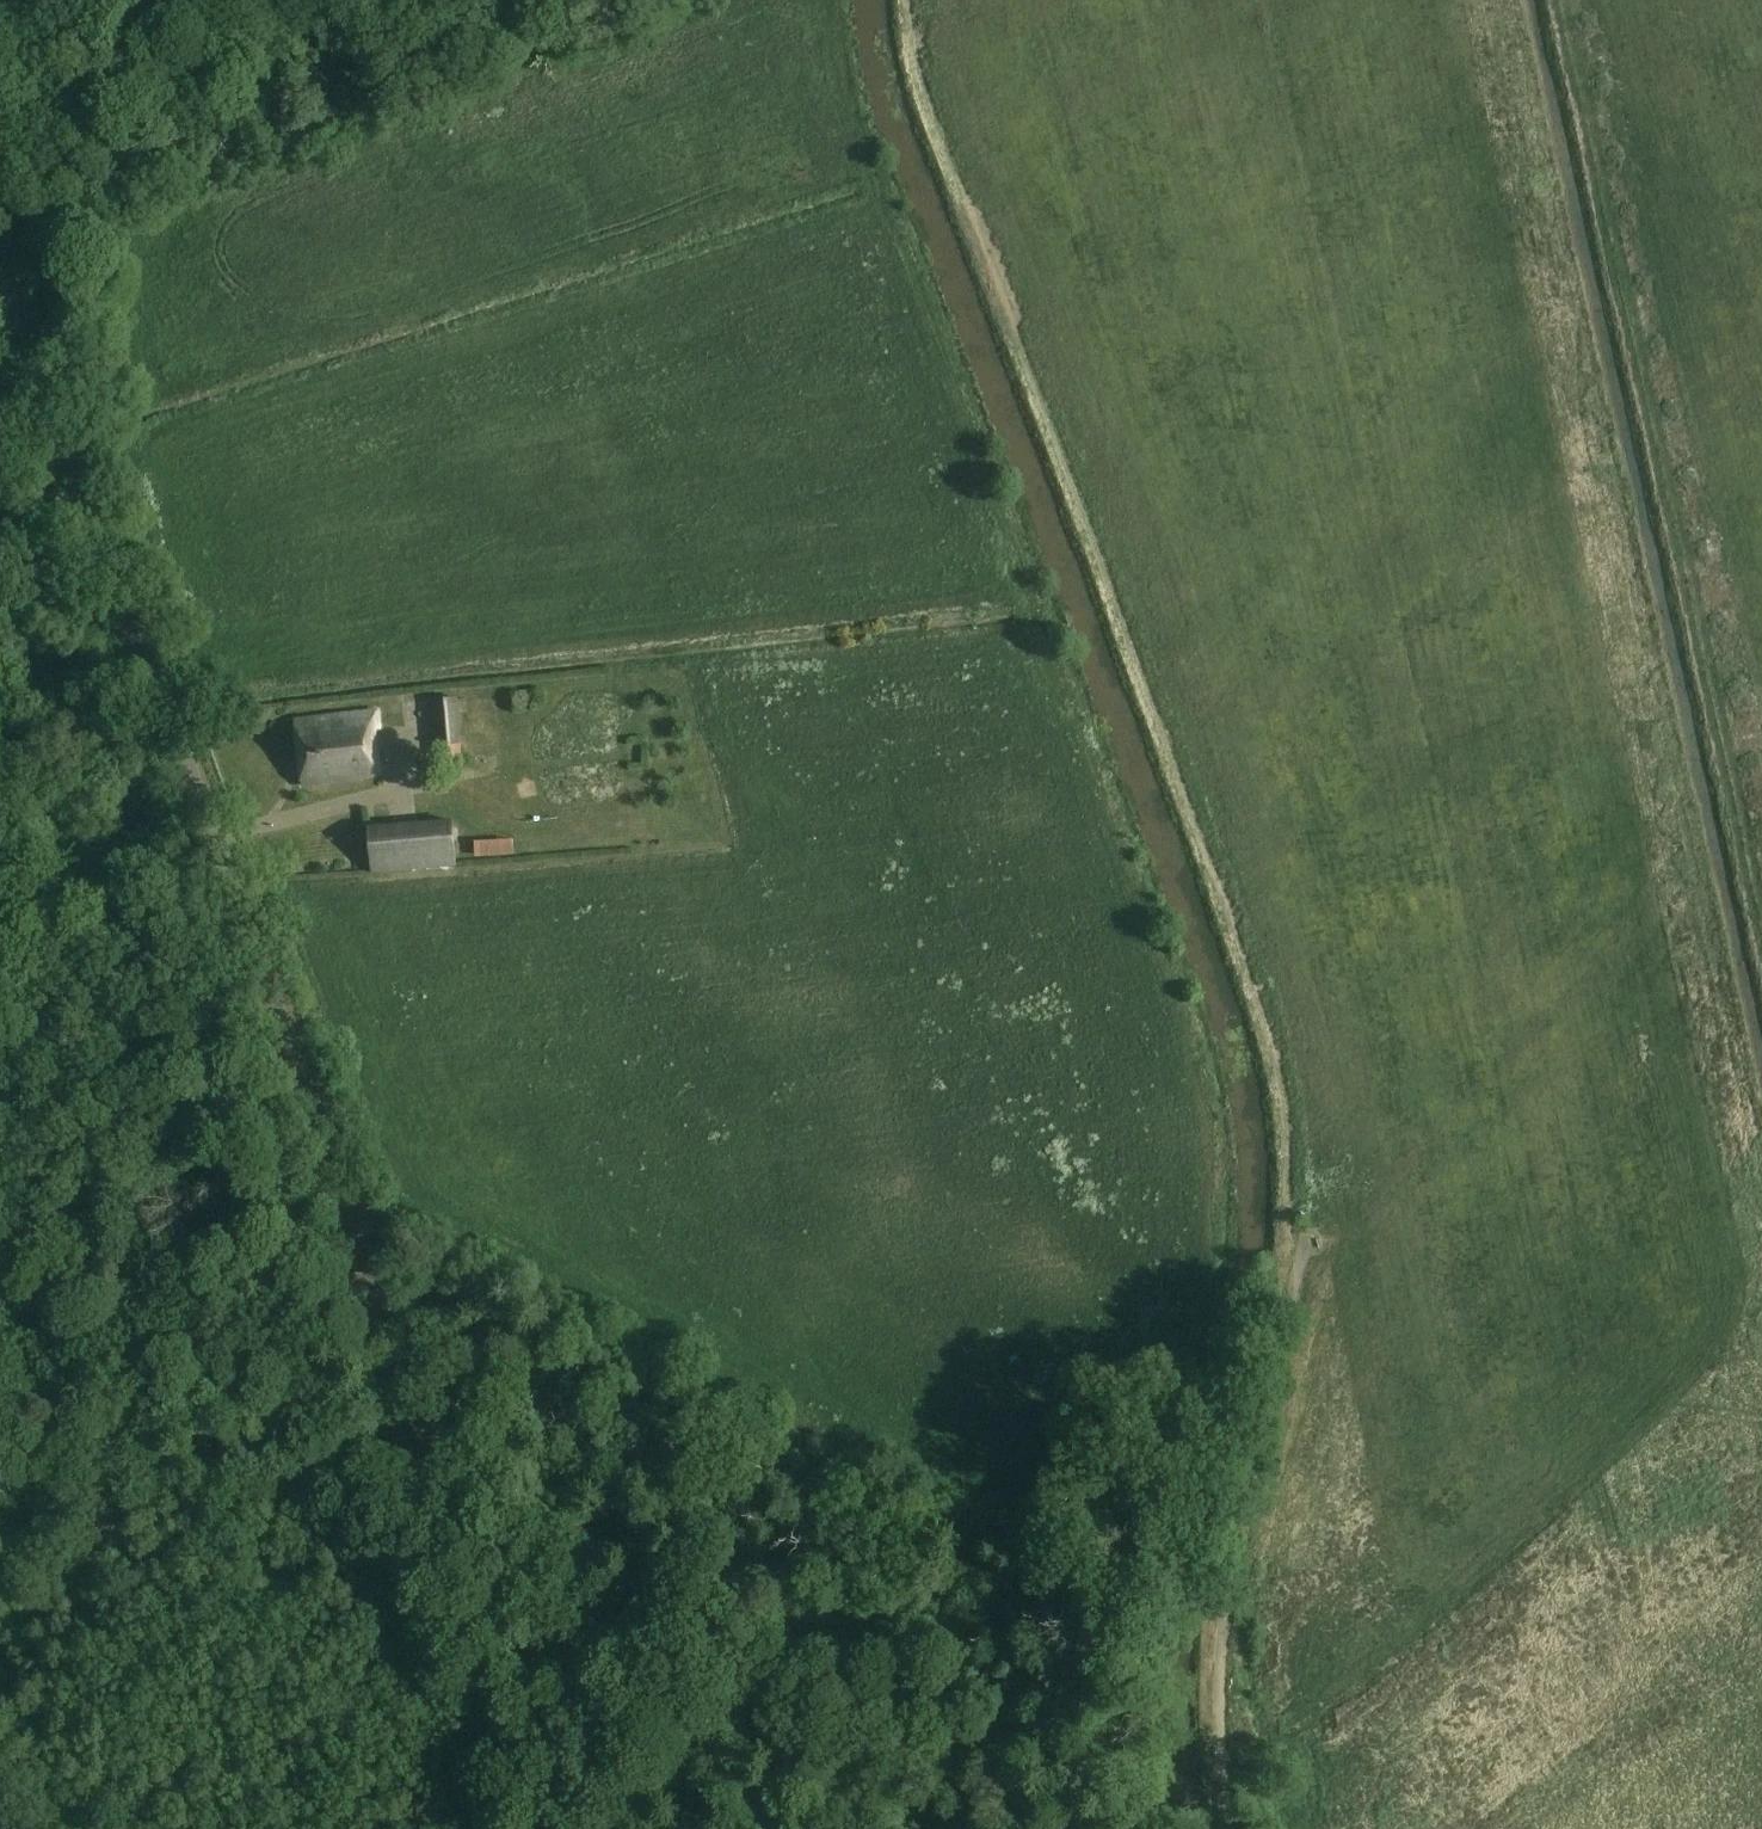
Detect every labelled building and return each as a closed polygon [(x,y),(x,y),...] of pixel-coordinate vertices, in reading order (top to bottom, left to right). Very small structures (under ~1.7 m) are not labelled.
[(464,756),(459,697),(435,699),(440,759),(464,756)] [(381,727),(378,708),(295,720),(304,784),(381,773),(375,728),(381,727)] [(457,861),(453,818),(369,825),(372,868),(457,861)] [(521,856),(520,839),(481,841),(481,858),(521,856)]
